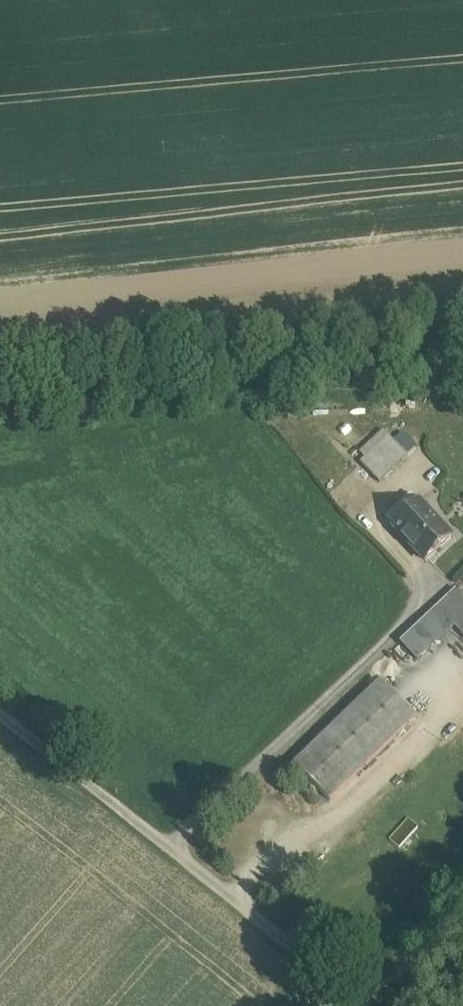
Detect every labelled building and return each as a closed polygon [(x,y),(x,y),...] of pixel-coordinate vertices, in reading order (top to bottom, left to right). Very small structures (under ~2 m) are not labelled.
[(391,437),(362,464),(380,483),(408,456),(391,437)] [(410,499),(408,500),(392,515),(391,517),(391,519),(390,521),(391,523),(392,525),(426,562),(452,538),(418,501),(415,500),(413,499),(410,499)] [(456,591),(401,642),(418,661),(455,626),(462,634),(462,599),(456,591)] [(417,717),(380,681),(294,765),(330,800),(417,717)] [(407,816),(394,835),(404,842),(417,823),(407,816)]
